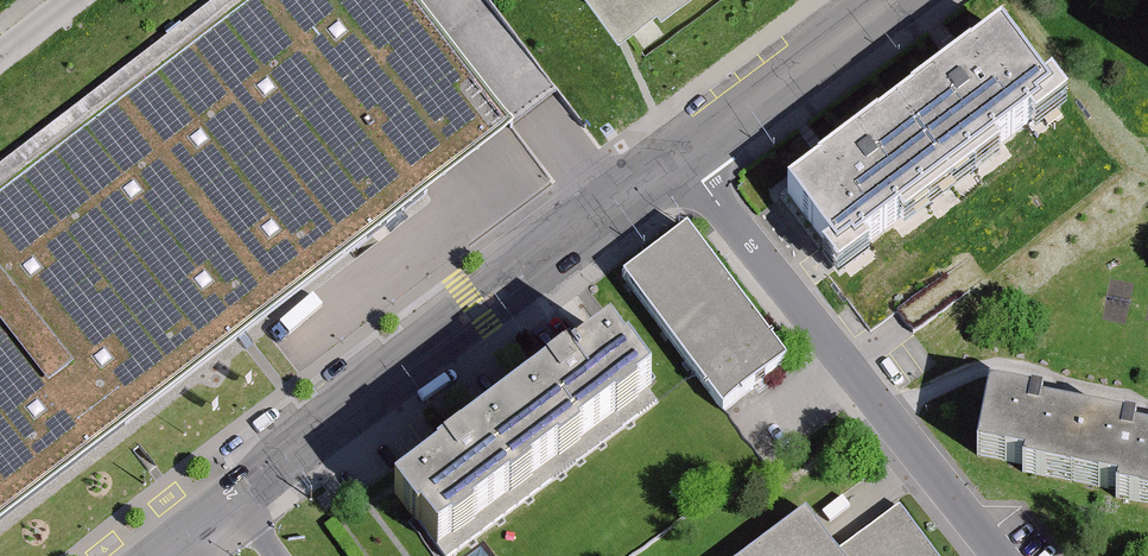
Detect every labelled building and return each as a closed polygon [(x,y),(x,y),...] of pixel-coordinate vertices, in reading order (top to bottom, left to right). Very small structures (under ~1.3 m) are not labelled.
[(488,0),(218,0),(0,166),(0,520),(380,230),(427,194),(513,129),(496,107),(452,50),(499,14),(488,0)] [(618,21),(646,0),(602,0),(618,21)] [(499,14),(452,50),(496,107),(513,129),(538,109),(561,92),(499,14)] [(819,170),(787,193),(837,259),(851,249),(854,253),(909,212),(906,208),(918,199),(921,203),(934,193),(930,189),(957,169),(960,173),(973,163),(970,159),(982,150),(985,153),(1039,113),(1037,110),(1051,99),(1002,33),(971,56),(970,55),(961,62),(911,99),(912,100),(878,125),(878,124),(828,161),(818,169),(819,170)] [(687,231),(623,278),(723,412),(787,365),(687,231)] [(968,259),(897,312),(905,322),(913,333),(984,281),(968,259)] [(395,498),(417,528),(421,525),(437,547),(444,555),(450,555),(636,417),(659,400),(651,389),(628,358),(625,360),(610,339),(589,355),(572,368),(565,358),(542,375),(546,381),(460,445),(455,439),(432,457),(438,465),(398,495),(395,498)] [(977,455),(1024,465),(1023,472),(1118,490),(1116,498),(1147,504),(1147,439),(1136,437),(1135,439),(1134,439),(1136,428),(1125,426),(1128,413),(1111,410),(1109,424),(1043,411),(1042,413),(1041,413),(1043,403),(1031,401),(1034,388),(1018,384),(1016,399),(989,393),(977,455)] [(899,508),(837,554),(806,512),(747,555),(935,555),(899,508)]
